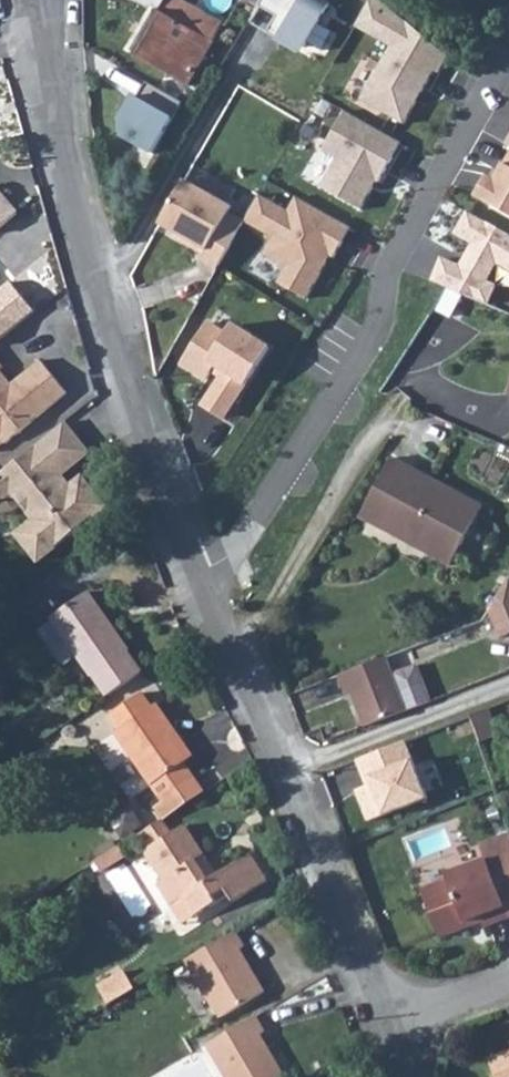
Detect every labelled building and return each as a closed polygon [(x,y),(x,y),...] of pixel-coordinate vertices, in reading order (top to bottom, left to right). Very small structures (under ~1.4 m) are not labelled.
[(181,0),(165,0),(132,56),(185,87),(222,24),(203,12),(181,0)] [(357,24),(389,47),(359,96),(408,121),(427,70),(437,77),(451,54),(382,0),(373,0),(357,24)] [(360,214),(400,144),(340,112),(316,155),(329,162),(314,188),(360,214)] [(475,196),(508,215),(508,151),(494,179),(487,175),(475,196)] [(194,264),(212,275),(240,226),(244,219),(228,209),(223,216),(176,188),(153,226),(201,254),(194,264)] [(10,202),(0,191),(0,212),(10,202)] [(307,303),(348,228),(291,200),(283,213),(257,198),(244,219),(240,226),(267,242),(257,258),(281,271),(274,286),(307,303)] [(463,213),(449,238),(466,246),(455,268),(436,260),(426,284),(478,304),(496,272),(508,278),(508,240),(463,213)] [(33,299),(7,270),(0,277),(0,328),(33,299)] [(218,425),(239,392),(261,352),(223,328),(202,324),(173,367),(202,385),(207,377),(213,381),(193,408),(218,425)] [(6,429),(9,432),(69,379),(41,348),(8,377),(0,367),(0,422),(6,429)] [(78,426),(63,408),(3,461),(15,475),(11,478),(39,509),(22,524),(45,550),(110,493),(84,464),(69,478),(58,466),(69,457),(58,444),(78,426)] [(69,457),(90,439),(78,426),(58,444),(69,457)] [(392,455),(358,514),(382,528),(386,522),(427,545),(423,551),(448,565),(482,506),(392,455)] [(3,461),(0,464),(0,488),(11,478),(15,475),(3,461)] [(496,640),(508,635),(508,581),(507,576),(485,612),(496,640)] [(118,689),(148,668),(94,589),(58,614),(97,669),(101,666),(118,689)] [(385,661),(337,680),(344,701),(350,698),(363,732),(429,706),(416,672),(393,680),(385,661)] [(116,711),(127,726),(123,729),(170,795),(202,773),(191,757),(196,753),(161,702),(156,706),(144,691),(116,711)] [(416,737),(358,759),(367,784),(354,789),(367,823),(447,793),(434,757),(425,760),(416,737)] [(170,795),(164,797),(173,811),(211,787),(202,773),(170,795)] [(136,809),(115,820),(124,836),(144,825),(136,809)] [(170,814),(162,819),(170,833),(179,828),(170,814)] [(162,819),(148,828),(156,842),(154,843),(170,869),(165,871),(180,895),(190,889),(200,905),(219,893),(214,886),(229,877),(237,890),(268,870),(254,846),(220,867),(217,864),(211,864),(205,855),(208,847),(192,820),(179,828),(170,833),(162,819)] [(508,918),(508,835),(508,834),(498,838),(504,853),(485,860),(485,861),(448,876),(450,881),(422,892),(441,940),(481,923),(483,929),(508,918)] [(504,853),(498,838),(479,846),(485,860),(504,853)] [(136,848),(130,839),(104,855),(110,865),(136,848)] [(180,895),(190,911),(200,905),(190,889),(180,895)] [(192,951),(226,1006),(268,981),(242,939),(251,934),(243,920),(192,951)] [(141,982),(130,964),(107,978),(118,996),(141,982)] [(267,1024),(274,1019),(266,1008),(219,1038),(243,1076),(300,1076),(267,1024)] [(487,1059),(494,1076),(508,1076),(508,1050),(487,1059)]
